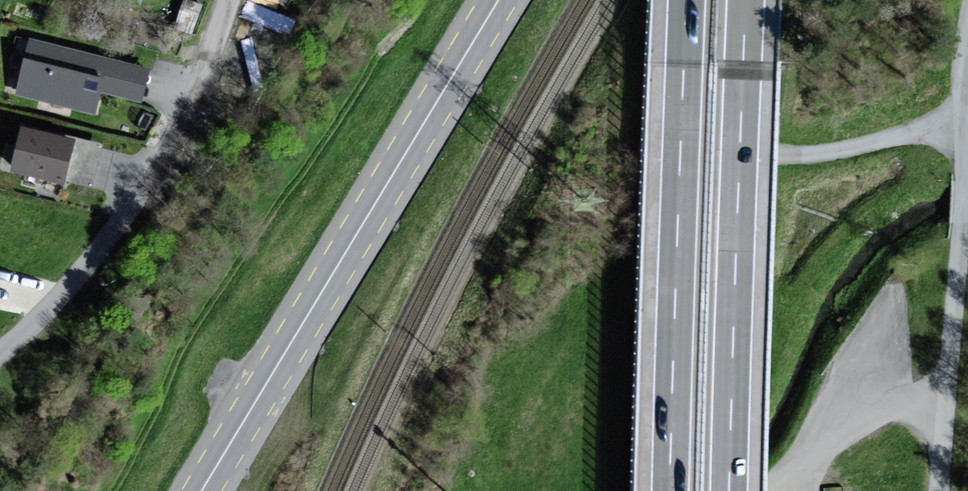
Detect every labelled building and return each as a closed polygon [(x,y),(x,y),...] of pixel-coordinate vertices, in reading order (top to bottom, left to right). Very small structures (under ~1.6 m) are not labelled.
[(28,41),(16,94),(92,112),(98,91),(138,100),(145,69),(28,41)] [(68,141),(21,131),(12,171),(59,182),(68,141)]
